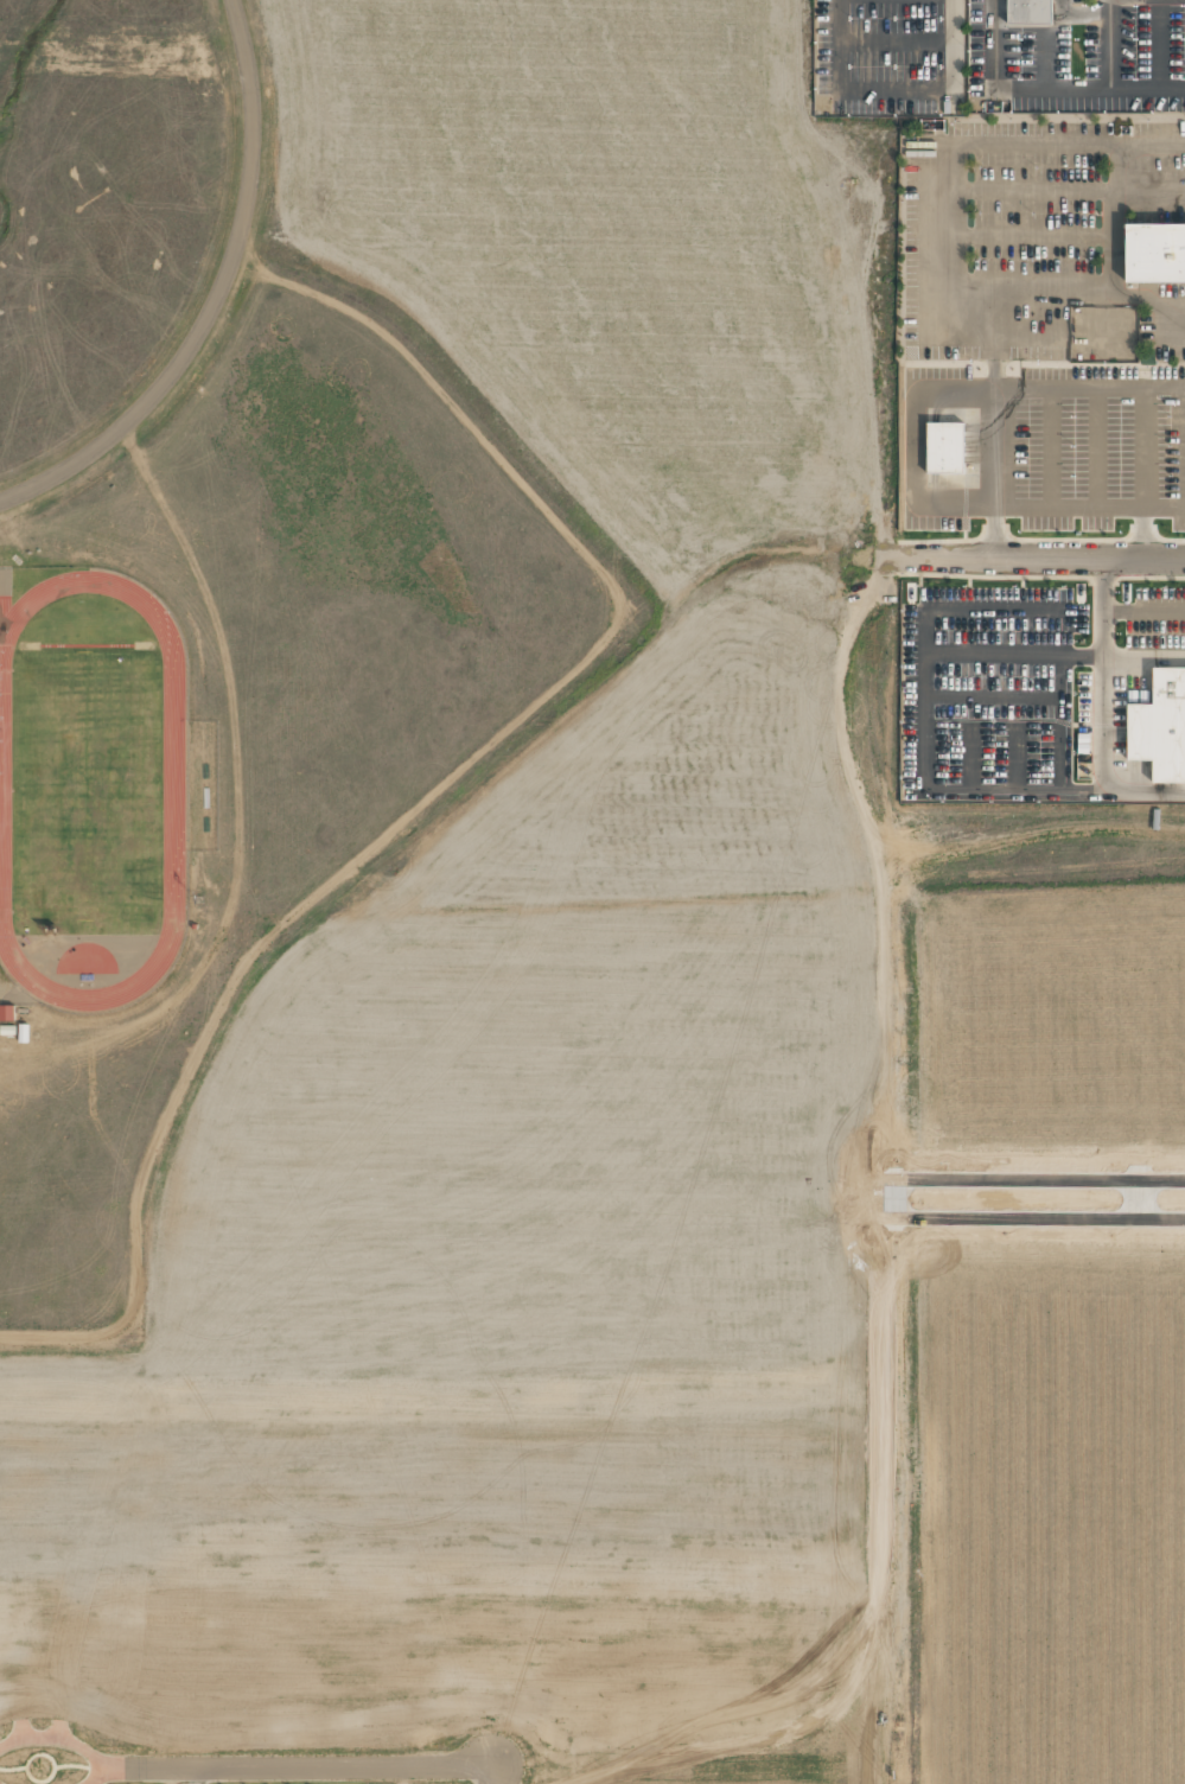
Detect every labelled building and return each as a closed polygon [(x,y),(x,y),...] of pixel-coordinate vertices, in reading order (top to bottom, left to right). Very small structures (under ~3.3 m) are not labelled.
[(998,26),(1044,26),(1044,0),(998,0),(998,26)] [(1115,283),(1184,283),(1184,226),(1115,227),(1115,283)] [(917,425),(917,476),(956,476),(956,425),(917,425)] [(1142,706),(1117,706),(1117,760),(1142,760),(1142,785),(1184,785),(1184,670),(1142,670),(1142,706)] [(14,1020),(0,1020),(0,1005),(13,1005),(14,1020)]
